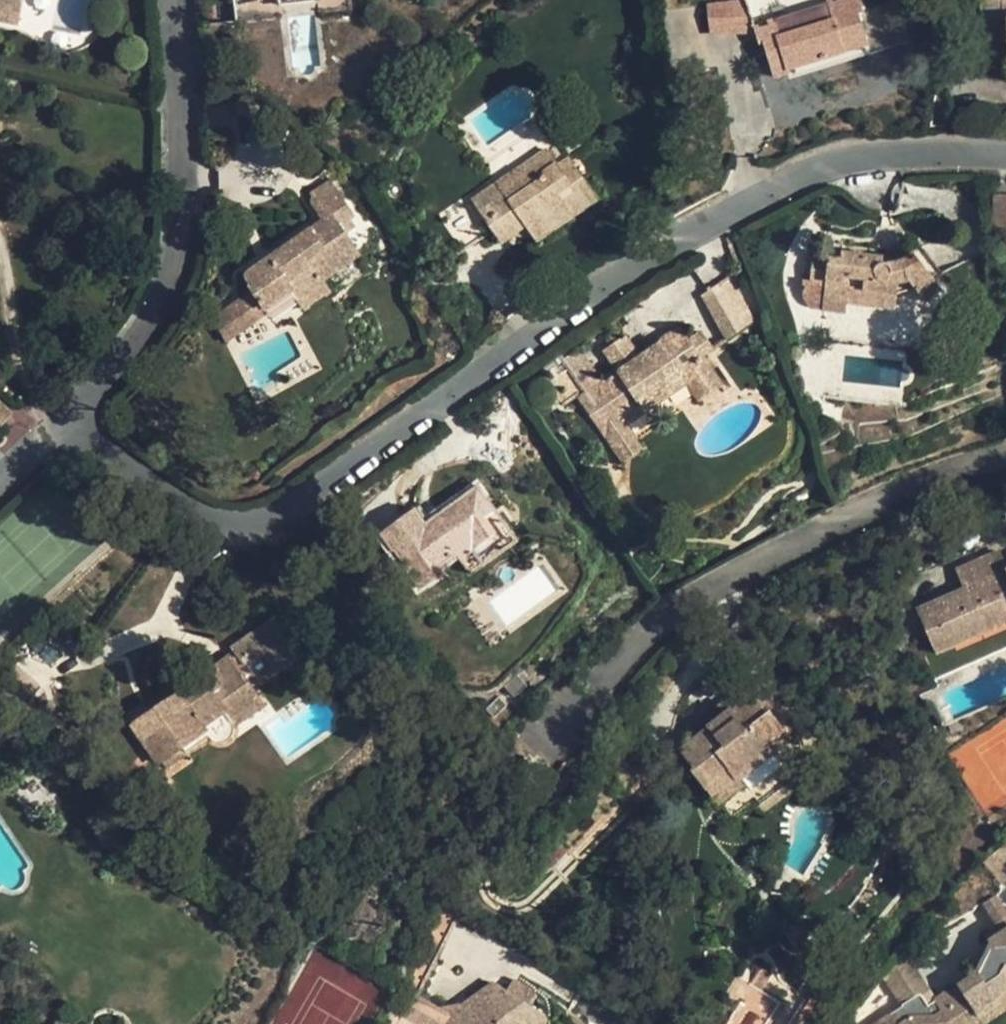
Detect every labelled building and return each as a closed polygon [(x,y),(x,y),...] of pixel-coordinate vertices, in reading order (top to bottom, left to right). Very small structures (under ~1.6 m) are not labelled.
[(19,20),(22,0),(21,0),(0,0),(0,18),(19,20)] [(281,7),(262,9),(264,38),(305,34),(304,27),(302,2),(318,0),(280,0),(281,7)] [(346,22),(344,0),(318,0),(302,2),(304,27),(346,22)] [(346,22),(347,30),(378,27),(376,6),(366,7),(365,0),(344,0),(346,22)] [(711,30),(749,26),(746,0),(725,0),(708,2),(711,30)] [(787,77),(786,72),(866,46),(869,56),(910,42),(905,0),(894,0),(862,10),(858,0),(841,0),(833,3),(832,0),(826,2),(826,3),(750,28),(757,48),(763,46),(774,81),(787,77)] [(786,72),(787,77),(790,83),(808,77),(811,86),(851,73),(848,63),(869,56),(866,46),(786,72)] [(558,143),(546,150),(557,167),(569,159),(558,143)] [(536,240),(573,215),(572,213),(595,197),(569,159),(557,167),(546,150),(496,184),(507,199),(483,216),(471,200),(437,223),(457,253),(492,228),(501,241),(509,236),(525,225),(536,240)] [(507,199),(496,184),(471,200),(483,216),(507,199)] [(996,197),(996,228),(1005,228),(1005,197),(996,197)] [(291,293),(302,309),(330,291),(322,279),(359,253),(345,233),(356,226),(351,221),(355,217),(344,200),(330,213),(323,218),(324,220),(266,261),(257,299),(265,310),(291,293)] [(525,225),(509,236),(536,240),(525,225)] [(846,312),(846,305),(895,310),(898,292),(914,288),(921,297),(938,284),(914,252),(907,257),(899,261),(888,264),(883,262),(883,257),(841,252),(840,259),(812,256),(810,281),(803,280),(803,293),(806,301),(808,305),(812,308),(846,312)] [(737,272),(730,277),(737,290),(743,285),(737,272)] [(730,277),(702,294),(727,340),(754,321),(737,290),(730,277)] [(210,316),(225,341),(260,320),(244,295),(210,316)] [(628,426),(623,420),(682,379),(706,362),(702,357),(713,349),(701,332),(688,340),(681,329),(638,358),(619,371),(601,383),(577,349),(564,358),(561,354),(535,372),(560,406),(577,394),(613,447),(633,434),(628,426)] [(623,337),(604,350),(619,371),(638,358),(623,337)] [(722,385),(706,362),(682,379),(687,386),(697,401),(722,385)] [(628,426),(687,386),(682,379),(623,420),(628,426)] [(903,389),(825,380),(823,396),(902,405),(903,389)] [(643,449),(633,434),(613,447),(623,462),(643,449)] [(508,527),(478,486),(425,523),(415,509),(380,534),(420,589),(438,577),(434,570),(456,555),(468,546),(472,553),(508,527)] [(518,542),(508,527),(472,553),(481,566),(482,568),(518,542)] [(468,546),(456,555),(469,574),(481,566),(472,553),(468,546)] [(1000,550),(955,570),(963,589),(916,609),(935,654),(1005,623),(1005,563),(1000,550)] [(243,672),(230,654),(211,668),(223,686),(243,672)] [(211,668),(207,662),(160,695),(225,743),(228,742),(231,739),(233,734),(234,731),(234,726),(265,705),(243,672),(223,686),(211,668)] [(692,769),(706,787),(730,768),(737,778),(773,750),(767,742),(784,728),(770,710),(772,707),(758,690),(732,710),(725,701),(722,703),(725,706),(707,720),(707,719),(689,732),(694,739),(681,749),(695,767),(692,769)] [(225,743),(160,695),(126,720),(157,765),(161,762),(182,747),(188,755),(211,739),(216,743),(219,744),(224,743),(225,743)] [(14,723),(0,710),(0,738),(14,723)] [(161,762),(166,770),(188,755),(182,747),(161,762)] [(730,768),(706,787),(718,803),(742,785),(737,778),(730,768)] [(790,775),(755,802),(763,812),(798,785),(790,775)] [(998,925),(1005,921),(1005,914),(994,896),(984,903),(998,925)] [(417,948),(437,958),(456,920),(430,907),(417,948)] [(971,1006),(978,1017),(1005,998),(1005,921),(998,925),(984,935),(992,948),(984,967),(936,1000),(930,990),(922,996),(920,995),(919,995),(917,995),(914,997),(901,1005),(902,1006),(889,1015),(892,1020),(885,1023),(900,1023),(902,1022),(910,1017),(914,1016),(934,1015),(940,1011),(948,1022),(971,1006)] [(412,994),(418,996),(437,958),(417,948),(404,990),(412,994)] [(908,957),(884,979),(901,1005),(914,997),(917,995),(919,995),(920,995),(922,996),(930,990),(908,957)] [(492,982),(449,1013),(418,996),(412,994),(397,1023),(544,1023),(545,1021),(545,1017),(543,1014),(528,1004),(535,993),(534,991),(516,979),(514,979),(511,984),(507,991),(492,982)] [(722,1023),(766,1023),(781,1000),(750,981),(722,1023)] [(983,1023),(1005,1008),(1005,998),(978,1017),(983,1023)] [(934,1015),(914,1016),(910,1017),(902,1022),(900,1023),(982,1023),(983,1023),(978,1017),(971,1006),(948,1022),(940,1011),(934,1015)] [(573,1014),(565,1023),(585,1023),(573,1014)] [(873,1023),(885,1023),(892,1020),(889,1015),(873,1023)]
